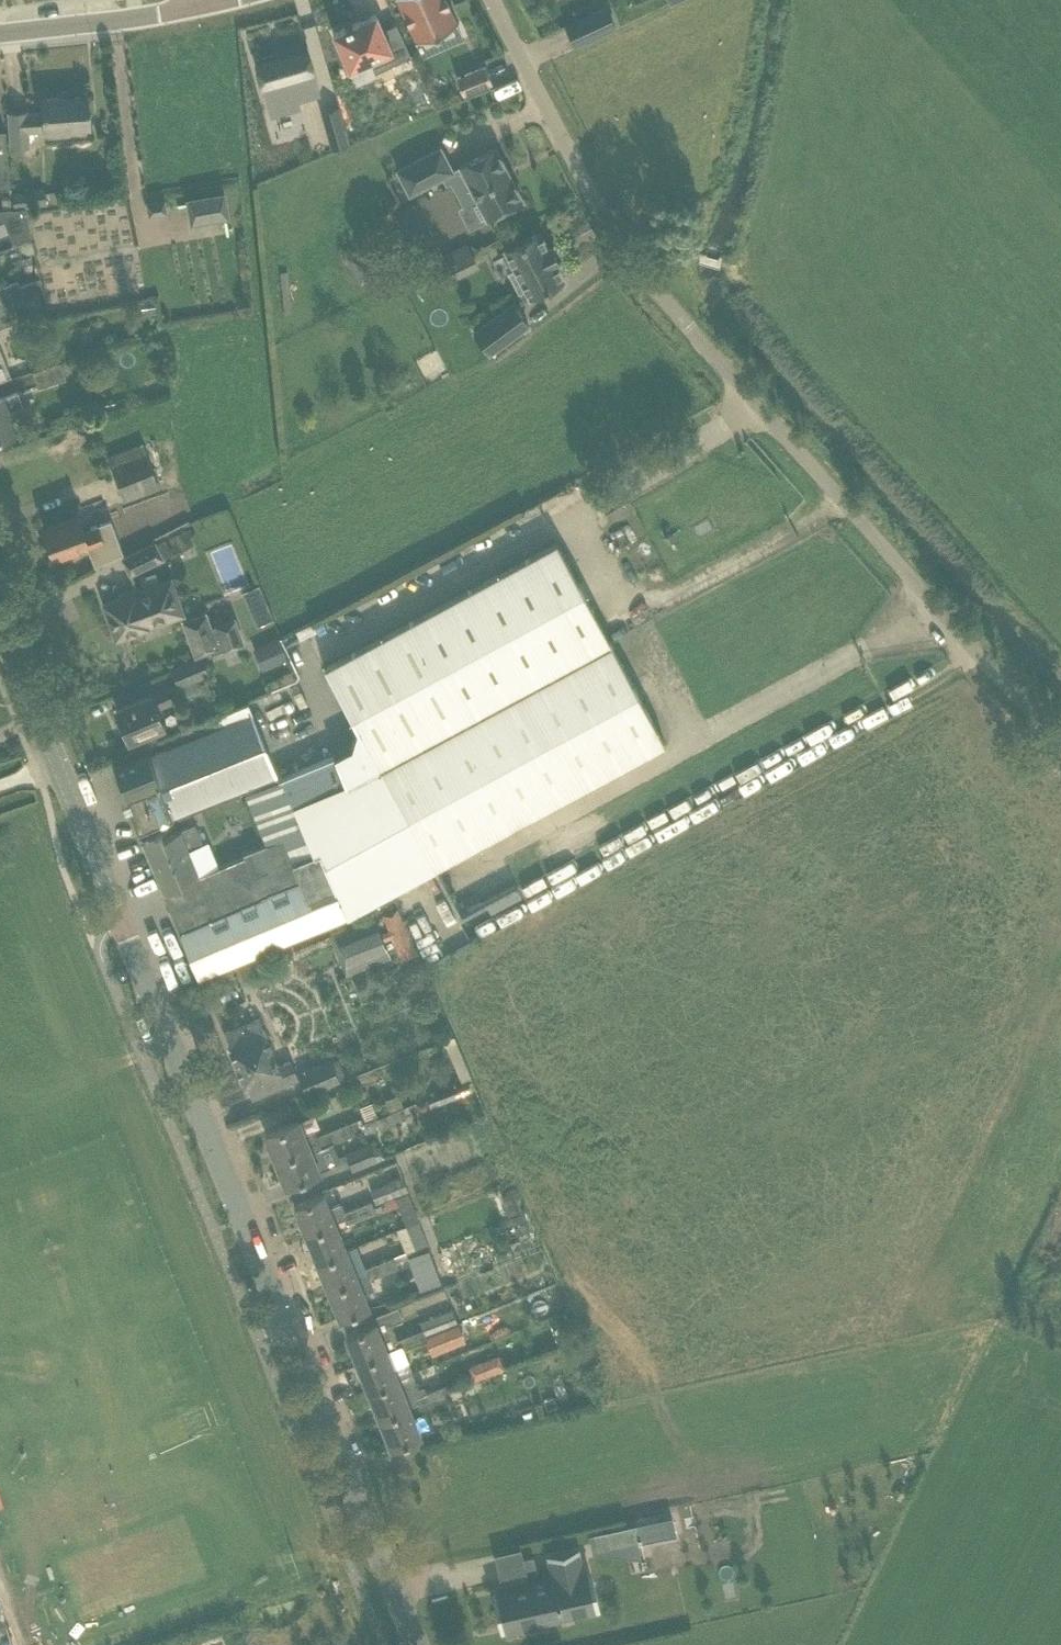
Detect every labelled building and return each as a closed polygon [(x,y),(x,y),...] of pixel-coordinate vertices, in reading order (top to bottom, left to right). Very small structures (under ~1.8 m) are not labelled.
[(416,40),(456,23),(446,0),(398,0),(416,40)] [(606,8),(566,26),(574,44),(614,26),(606,8)] [(374,12),(331,32),(348,68),(368,59),(374,71),(410,54),(398,29),(385,35),(374,12)] [(283,50),(255,58),(267,101),(294,93),(295,97),(318,91),(304,40),(282,46),(283,50)] [(456,78),(463,94),(491,82),(485,66),(456,78)] [(43,111),(9,113),(11,146),(29,145),(28,132),(89,127),(86,95),(43,98),(43,111)] [(328,133),(332,148),(348,144),(343,128),(328,133)] [(440,147),(396,169),(410,195),(442,178),(453,172),(452,169),(440,147)] [(522,200),(495,148),(459,166),(487,218),(522,200)] [(9,187),(7,152),(0,153),(0,187),(9,187)] [(44,188),(12,192),(15,209),(26,208),(69,203),(67,190),(45,193),(44,188)] [(189,196),(193,223),(229,217),(224,190),(189,196)] [(165,200),(147,203),(149,216),(167,213),(165,200)] [(4,221),(14,245),(31,238),(26,209),(26,208),(15,209),(0,211),(0,223),(4,221)] [(550,246),(547,248),(539,232),(505,250),(516,270),(510,273),(519,290),(525,288),(530,297),(563,279),(555,264),(558,262),(550,246)] [(32,241),(20,243),(21,250),(27,254),(35,252),(32,241)] [(454,279),(479,266),(467,244),(442,257),(454,279)] [(38,293),(43,291),(39,278),(20,286),(17,280),(0,287),(0,309),(38,293)] [(0,309),(0,327),(31,315),(35,325),(49,320),(38,293),(0,309)] [(530,324),(513,301),(473,331),(489,353),(530,324)] [(69,359),(33,370),(38,386),(66,377),(64,373),(72,370),(69,359)] [(16,431),(8,410),(22,405),(17,391),(2,397),(0,398),(0,437),(16,431)] [(159,487),(142,442),(106,456),(124,500),(159,487)] [(43,528),(54,557),(111,536),(106,523),(83,531),(77,515),(43,528)] [(163,556),(157,542),(123,558),(129,572),(163,556)] [(346,786),(610,643),(556,543),(323,669),(357,731),(352,747),(332,757),(346,786)] [(104,604),(116,637),(185,612),(172,578),(152,586),(104,604)] [(258,625),(276,618),(261,583),(243,590),(258,625)] [(181,621),(195,657),(209,652),(209,654),(224,649),(225,651),(245,644),(236,617),(212,626),(207,611),(181,621)] [(278,640),(260,647),(269,667),(286,659),(278,640)] [(332,757),(262,786),(317,922),(321,920),(323,924),(344,916),(432,870),(664,743),(610,643),(346,786),(332,757)] [(199,658),(172,670),(178,684),(205,672),(199,658)] [(116,709),(129,739),(162,725),(155,707),(171,700),(166,688),(116,709)] [(124,794),(138,830),(275,774),(251,714),(114,767),(125,793),(124,794)] [(246,856),(219,868),(207,841),(203,843),(195,824),(163,837),(161,832),(142,840),(199,977),(323,924),(321,920),(317,922),(262,786),(245,793),(267,845),(245,854),(246,856)] [(384,939),(392,936),(401,957),(416,951),(398,906),(382,913),(388,928),(380,931),(374,915),(331,932),(347,973),(390,956),(384,939)] [(253,1097),(298,1077),(290,1059),(277,1064),(258,1019),(226,1033),(232,1048),(229,1049),(244,1085),(247,1083),(253,1097)] [(340,1079),(331,1059),(299,1073),(307,1093),(340,1079)] [(373,1091),(365,1072),(350,1078),(353,1086),(338,1092),(343,1103),(373,1091)] [(331,1143),(365,1130),(362,1124),(360,1119),(326,1132),(331,1143)] [(318,1142),(316,1136),(313,1130),(303,1134),(297,1120),(265,1133),(276,1159),(318,1142)] [(318,1172),(317,1170),(329,1166),(324,1153),(333,1149),(331,1143),(326,1132),(316,1136),(318,1142),(276,1159),(286,1185),(318,1172)] [(371,1142),(345,1152),(353,1171),(384,1158),(379,1145),(373,1147),(371,1142)] [(408,1190),(402,1176),(383,1185),(389,1199),(408,1190)] [(342,1213),(333,1189),(294,1205),(306,1234),(334,1222),(344,1218),(342,1213)] [(361,1218),(375,1212),(372,1205),(370,1201),(356,1207),(361,1218)] [(419,1222),(412,1204),(400,1208),(407,1226),(419,1222)] [(361,1218),(356,1207),(342,1213),(344,1218),(346,1224),(361,1218)] [(345,1250),(334,1222),(306,1234),(317,1261),(345,1250)] [(419,1222),(407,1226),(397,1230),(405,1252),(427,1244),(419,1222)] [(394,1257),(379,1263),(383,1273),(398,1267),(412,1262),(410,1256),(429,1249),(427,1244),(405,1252),(394,1257)] [(366,1274),(364,1268),(355,1246),(345,1250),(317,1261),(328,1289),(366,1274)] [(434,1262),(429,1249),(410,1256),(412,1262),(415,1270),(434,1262)] [(368,1306),(361,1289),(373,1284),(371,1278),(383,1273),(379,1263),(364,1268),(366,1274),(328,1289),(339,1317),(368,1306)] [(425,1334),(457,1322),(452,1308),(419,1321),(423,1330),(424,1334),(425,1334)] [(395,1347),(393,1342),(397,1340),(386,1311),(367,1318),(369,1324),(346,1334),(357,1362),(386,1351),(395,1347)] [(427,1340),(425,1334),(424,1334),(423,1330),(408,1335),(412,1346),(427,1340)] [(408,1335),(402,1338),(406,1349),(412,1346),(408,1335)] [(369,1390),(397,1379),(386,1351),(357,1362),(369,1390)] [(497,1357),(471,1368),(475,1379),(502,1368),(497,1357)] [(435,1402),(430,1391),(426,1393),(424,1386),(419,1388),(412,1372),(397,1379),(369,1390),(380,1417),(408,1406),(418,1402),(422,1400),(425,1406),(435,1402)] [(435,1402),(448,1397),(444,1386),(430,1391),(435,1402)] [(408,1406),(380,1417),(391,1446),(411,1438),(419,1435),(408,1406)] [(641,1542),(638,1524),(608,1531),(612,1548),(641,1542)] [(594,1605),(588,1575),(582,1576),(576,1554),(551,1559),(556,1582),(497,1595),(503,1619),(518,1616),(519,1622),(525,1620),(528,1632),(547,1628),(544,1616),(594,1605)]
